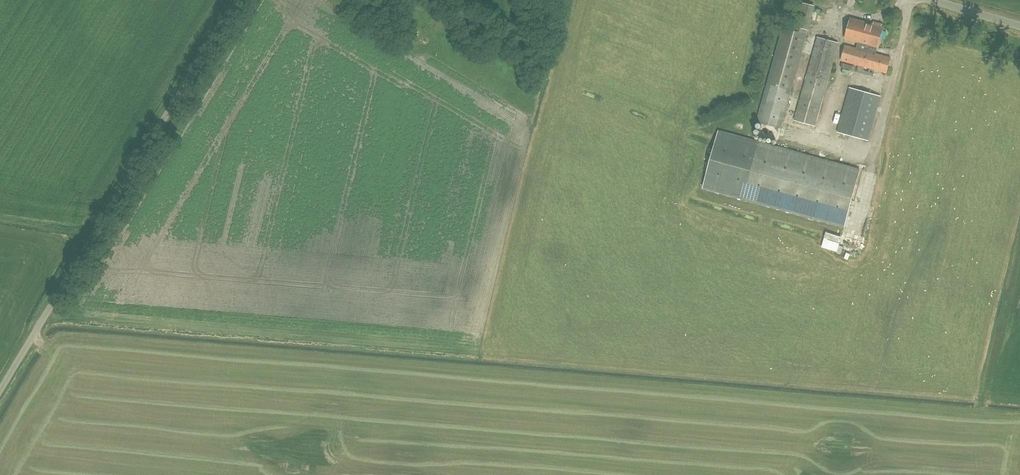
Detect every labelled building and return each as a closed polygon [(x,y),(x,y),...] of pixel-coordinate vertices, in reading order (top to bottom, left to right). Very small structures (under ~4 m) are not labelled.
[(865,33),(868,23),(850,18),(847,28),(852,29),(851,32),(861,35),(862,32),(865,33)] [(852,29),(847,28),(844,38),(857,42),(856,47),(845,44),(840,60),(885,73),(890,57),(875,53),(877,47),(883,27),(880,26),(881,24),(874,22),(873,24),(868,23),(865,33),(862,32),(861,35),(851,32),(852,29)] [(868,140),(880,96),(849,87),(837,131),(868,140)]
